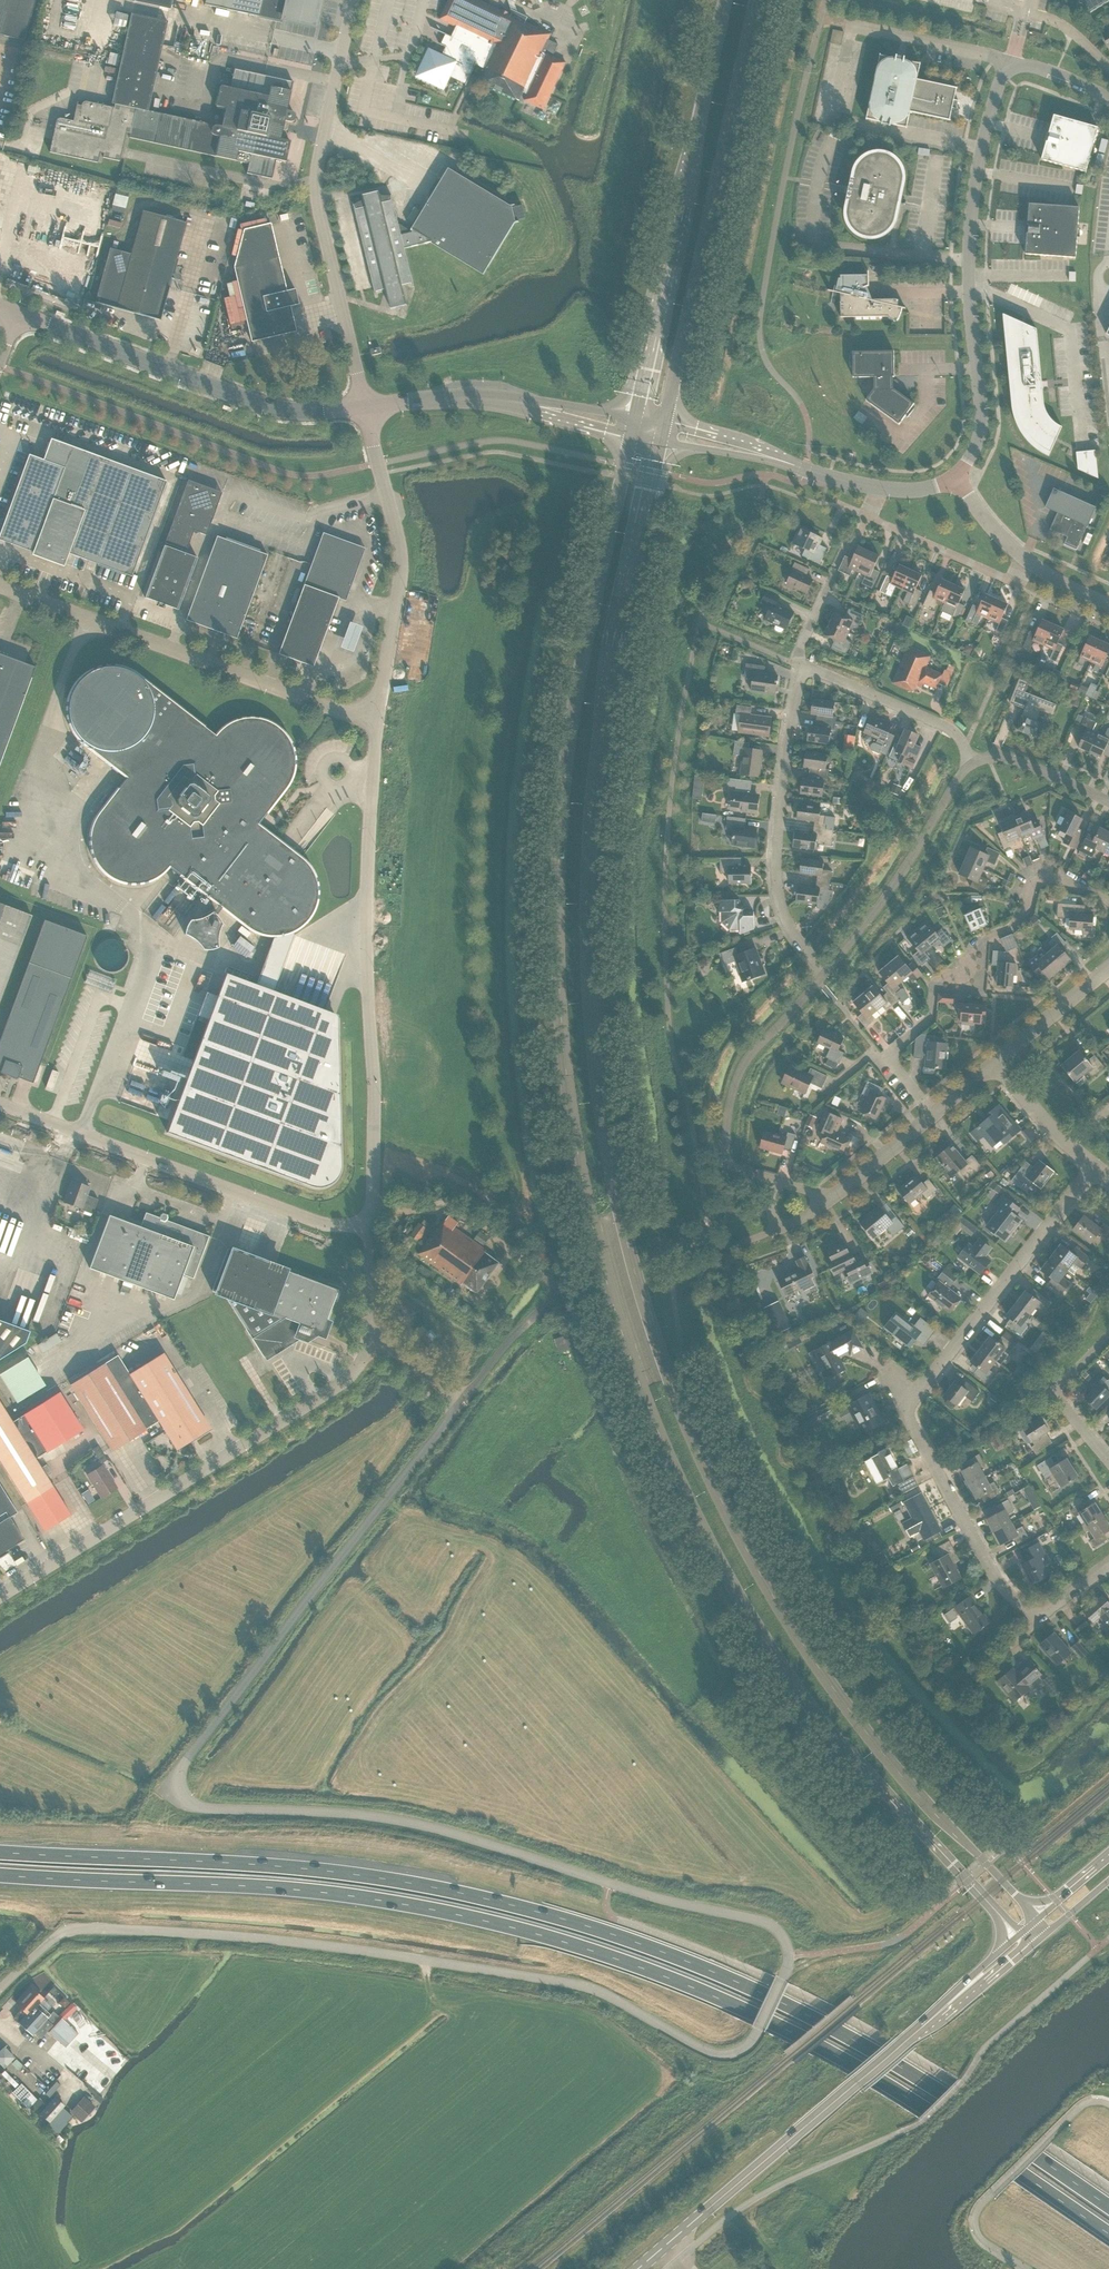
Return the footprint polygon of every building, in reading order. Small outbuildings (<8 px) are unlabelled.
[(24,41),(35,0),(0,0),(0,35),(24,41)] [(134,1),(170,9),(172,0),(134,0),(134,1)] [(205,5),(259,17),(281,23),(282,17),(313,24),(319,0),(206,0),(205,5)] [(418,76),(443,87),(449,75),(466,83),(465,85),(466,85),(476,64),(486,69),(485,71),(482,70),(477,81),(519,101),(523,92),(527,94),(524,100),(543,109),(566,62),(552,56),(558,44),(548,40),(551,34),(525,22),(528,17),(518,13),(514,1),(516,0),(507,0),(512,13),(511,15),(509,15),(510,14),(502,10),(501,11),(478,0),(449,0),(440,19),(456,27),(451,36),(431,27),(431,28),(446,35),(442,44),(440,43),(439,44),(447,47),(442,57),(430,51),(418,76)] [(1079,3),(1082,4),(1089,14),(1108,1),(1108,0),(1079,0),(1079,3)] [(116,12),(115,26),(127,26),(128,13),(116,12)] [(56,121),(49,152),(97,163),(100,153),(103,154),(103,157),(120,161),(126,133),(130,134),(129,138),(249,164),(246,173),(272,179),(276,160),(285,162),(290,141),(280,139),(284,121),(289,122),(290,122),(291,122),(292,121),(293,121),(293,120),(294,120),(294,119),(294,118),(295,118),(295,117),(295,116),(294,115),(294,114),(293,113),(292,112),(291,112),(287,111),(293,82),(234,69),(230,88),(220,86),(216,107),(225,109),(221,127),(148,111),(167,21),(131,14),(112,103),(114,104),(114,107),(86,101),(84,102),(82,103),(81,104),(81,106),(76,104),(73,121),(61,118),(58,118),(57,119),(56,121)] [(834,28),(831,41),(842,43),(845,30),(834,28)] [(957,109),(958,102),(954,101),(957,89),(917,80),(920,64),(880,55),(866,119),(907,128),(910,112),(950,121),(952,109),(957,109)] [(1086,172),(1098,128),(1054,115),(1041,159),(1086,172)] [(1099,136),(1095,150),(1104,153),(1108,139),(1099,136)] [(870,238),(872,238),(874,238),(876,237),(878,237),(880,236),(881,236),(883,235),(884,234),(886,233),(888,232),(889,230),(890,229),(892,227),(893,226),(893,224),(894,222),(895,220),(898,204),(903,181),(903,179),(903,177),(903,176),(903,174),(903,172),(902,170),(902,169),(901,166),(900,165),(899,163),(897,161),(895,160),(893,158),(891,157),(889,155),(887,155),(886,154),(884,154),(882,153),(881,153),(879,153),(877,153),(875,154),(871,154),(869,155),(867,156),(866,157),(864,158),(863,159),(861,161),(859,163),(858,164),(857,166),(857,167),(856,169),(855,171),(847,210),(847,211),(847,214),(847,216),(847,217),(847,219),(848,222),(849,223),(849,225),(850,226),(851,228),(853,230),(854,231),(856,233),(858,234),(860,235),(863,236),(864,237),(867,237),(869,238),(870,238)] [(36,174),(38,164),(29,162),(27,171),(36,174)] [(511,206),(449,168),(411,231),(412,231),(413,231),(413,232),(401,235),(392,196),(391,196),(391,200),(382,203),(379,192),(363,196),(366,207),(356,209),(355,206),(354,205),(376,296),(377,296),(376,291),(386,289),(391,309),(397,307),(397,308),(398,309),(399,309),(400,309),(401,308),(401,307),(401,306),(407,305),(402,285),(412,283),(414,287),(405,248),(432,241),(432,242),(431,243),(432,243),(484,275),(515,223),(519,222),(519,221),(517,222),(516,222),(516,220),(526,218),(522,205),(512,208),(512,207),(513,206),(515,205),(511,206)] [(1076,258),(1079,207),(1029,204),(1025,254),(1076,258)] [(159,320),(186,223),(143,211),(131,254),(110,248),(95,302),(159,320)] [(286,291),(278,256),(270,223),(243,230),(233,267),(251,342),(296,331),(290,306),(294,305),(291,290),(286,291)] [(869,286),(869,275),(840,275),(840,278),(838,278),(836,290),(842,291),(842,293),(840,293),(840,294),(842,294),(842,317),(841,317),(841,318),(897,317),(897,307),(905,309),(905,308),(897,306),(897,299),(872,300),(867,287),(869,286)] [(1049,456),(1062,427),(1058,425),(1055,423),(1053,421),(1051,419),(1050,417),(1048,415),(1047,414),(1046,412),(1046,410),(1045,409),(1045,407),(1044,404),(1044,402),(1037,329),(1003,314),(1003,315),(1012,405),(1012,407),(1012,409),(1013,412),(1013,414),(1014,416),(1014,418),(1016,422),(1016,424),(1018,428),(1020,431),(1023,435),(1024,437),(1027,440),(1028,441),(1029,443),(1031,444),(1034,447),(1036,449),(1039,451),(1043,453),(1045,454),(1048,456),(1049,456)] [(380,347),(371,349),(372,355),(381,353),(380,347)] [(894,377),(894,351),(853,352),(853,354),(850,354),(850,367),(853,367),(853,377),(874,378),(874,390),(866,400),(899,424),(905,416),(908,418),(915,408),(913,406),(914,404),(894,389),(893,389),(893,386),(895,386),(895,380),(893,380),(893,377),(894,377)] [(103,458),(51,439),(43,460),(29,455),(0,534),(0,540),(33,552),(32,555),(63,566),(68,553),(103,458)] [(1098,478),(1095,450),(1076,452),(1078,469),(1098,478)] [(68,553),(131,576),(166,482),(103,458),(68,553)] [(206,535),(222,493),(188,480),(165,543),(186,551),(194,530),(206,535)] [(1088,526),(1096,506),(1054,487),(1045,507),(1058,512),(1050,529),(1067,537),(1064,544),(1077,550),(1087,525),(1088,526)] [(820,564),(827,548),(819,544),(822,538),(800,528),(793,543),(805,549),(802,556),(820,564)] [(346,601),(365,548),(323,533),(278,654),(313,667),(338,598),(346,601)] [(236,639),(267,555),(217,536),(186,620),(236,639)] [(178,610),(197,558),(164,546),(145,598),(178,610)] [(859,573),(869,551),(858,546),(852,559),(845,556),(839,571),(850,576),(853,570),(859,573)] [(869,551),(859,573),(866,575),(862,584),(872,588),(880,572),(873,569),(879,556),(869,551)] [(809,569),(795,562),(791,570),(793,571),(787,584),(806,593),(813,579),(806,576),(805,574),(808,569),(809,569)] [(902,589),(910,570),(899,565),(893,578),(887,576),(880,591),(891,596),(895,586),(902,589)] [(910,570),(902,589),(907,592),(903,602),(908,604),(915,607),(922,591),(916,589),(922,575),(910,570)] [(945,604),(953,585),(942,579),(936,593),(930,590),(923,606),(929,609),(930,607),(935,609),(939,601),(944,603),(945,604)] [(945,604),(944,603),(941,611),(953,616),(959,619),(965,606),(959,603),(965,590),(953,585),(945,604)] [(785,629),(793,612),(776,604),(779,597),(767,591),(762,602),(771,607),(765,620),(776,625),(775,626),(775,628),(776,630),(777,631),(779,632),(780,632),(782,631),(783,630),(784,628),(785,629)] [(988,618),(996,599),(985,594),(979,607),(973,605),(966,621),(972,623),(977,625),(981,615),(988,618)] [(996,599),(988,618),(999,623),(996,631),(1002,633),(1008,621),(1002,618),(1008,604),(996,599)] [(829,624),(848,632),(851,626),(858,627),(863,615),(849,609),(845,617),(834,612),(829,624)] [(1044,645),(1053,625),(1042,620),(1036,634),(1030,631),(1023,647),(1029,650),(1033,641),(1044,645)] [(845,638),(848,632),(829,624),(824,635),(835,640),(831,649),(845,655),(851,643),(845,638)] [(362,630),(350,625),(340,650),(352,655),(362,630)] [(1053,625),(1044,645),(1054,650),(1050,659),(1056,662),(1063,646),(1057,643),(1063,629),(1053,625)] [(1091,661),(1100,641),(1090,636),(1080,657),(1081,657),(1078,663),(1083,666),(1086,659),(1091,661)] [(1091,661),(1096,664),(1093,670),(1098,672),(1101,666),(1108,649),(1108,645),(1100,641),(1091,661)] [(963,651),(970,655),(970,654),(973,648),(966,644),(963,651)] [(935,688),(941,674),(926,667),(930,656),(908,647),(892,683),(913,692),(916,685),(919,687),(921,682),(935,688)] [(36,667),(0,654),(0,764),(36,667)] [(66,707),(66,711),(66,718),(68,724),(72,733),(78,740),(83,745),(125,777),(112,795),(98,813),(95,817),(92,824),(89,832),(88,840),(89,846),(91,854),(94,863),(99,869),(105,875),(112,880),(116,882),(124,885),(134,886),(142,885),(151,882),(157,879),(163,875),(166,872),(169,868),(238,921),(246,928),(249,930),(251,931),(253,932),(256,934),(257,934),(259,935),(262,936),(265,936),(268,937),(272,937),(273,937),(254,989),(224,977),(217,996),(206,992),(198,1015),(209,1019),(166,1133),(310,1186),(312,1187),(314,1187),(315,1187),(316,1188),(317,1188),(319,1188),(320,1188),(321,1187),(322,1187),(323,1187),(324,1187),(326,1186),(327,1186),(328,1186),(328,1185),(330,1185),(330,1184),(331,1183),(332,1183),(333,1182),(334,1181),(335,1180),(336,1179),(337,1178),(338,1177),(338,1175),(340,1173),(340,1172),(340,1170),(341,1169),(341,1167),(341,1164),(338,1021),(272,995),(294,935),(293,933),(299,930),(303,927),(309,920),(313,914),(317,907),(319,898),(319,886),(316,875),(313,870),(308,863),(305,859),(303,857),(297,852),(281,840),(260,823),(274,806),(289,785),(293,778),(296,769),(296,762),(296,753),(295,748),(293,743),(290,737),(286,732),(282,728),(276,723),(271,720),(266,718),(259,716),(252,716),(245,716),(239,717),(231,720),(227,723),(223,725),(220,728),(218,730),(215,733),(139,674),(137,672),(131,669),(125,666),(118,665),(111,664),(104,665),(98,666),(92,668),(87,671),(80,676),(76,680),(73,684),(71,689),(68,696),(67,700),(66,707)] [(775,695),(778,676),(764,674),(765,666),(746,664),(744,677),(753,678),(751,691),(775,695)] [(1061,672),(1053,669),(1050,675),(1053,681),(1056,683),(1061,672)] [(948,683),(953,673),(946,670),(942,680),(948,683)] [(1028,682),(1020,679),(1010,702),(1026,709),(1017,729),(1038,738),(1043,724),(1035,721),(1040,711),(1053,715),(1057,705),(1031,694),(1025,692),(1028,682)] [(1096,691),(1098,686),(1091,683),(1085,696),(1092,699),(1096,691)] [(1078,707),(1082,697),(1074,694),(1070,704),(1078,707)] [(816,721),(835,724),(836,717),(833,716),(835,702),(813,699),(811,714),(817,715),(816,721)] [(769,736),(771,718),(751,715),(752,707),(737,705),(736,714),(741,714),(739,732),(769,736)] [(881,721),(871,716),(864,733),(878,739),(876,743),(874,742),(872,743),(870,745),(870,748),(871,750),(873,751),(879,754),(882,747),(888,750),(895,736),(888,733),(892,724),(881,720),(881,721)] [(1090,752),(1098,733),(1092,731),(1096,722),(1085,717),(1078,731),(1084,734),(1078,747),(1090,752)] [(834,730),(835,724),(816,721),(816,727),(809,726),(807,741),(829,744),(831,730),(834,730)] [(708,729),(703,728),(702,730),(702,735),(709,736),(710,731),(710,729),(708,729)] [(1090,752),(1101,758),(1107,744),(1108,745),(1108,728),(1104,736),(1098,733),(1090,752)] [(912,750),(918,736),(905,730),(898,746),(895,745),(890,756),(899,760),(899,762),(912,768),(919,753),(912,750)] [(759,775),(762,752),(749,751),(750,743),(735,741),(734,754),(743,756),(741,772),(759,775)] [(809,773),(828,776),(829,769),(826,769),(828,755),(806,752),(804,766),(810,767),(809,773)] [(858,782),(861,774),(854,771),(851,780),(858,782)] [(827,783),(828,776),(809,773),(808,779),(802,779),(800,793),(822,796),(824,782),(827,783)] [(704,776),(695,775),(693,789),(703,790),(704,776)] [(755,813),(757,795),(750,794),(752,781),(728,778),(727,786),(736,787),(732,810),(755,813)] [(898,795),(901,787),(894,783),(890,792),(898,795)] [(835,817),(820,815),(821,807),(799,804),(797,819),(814,821),(814,828),(833,831),(835,817)] [(1013,818),(1021,836),(1029,833),(1032,840),(1044,836),(1038,820),(1031,823),(1027,812),(1013,818)] [(1082,819),(1068,813),(1065,819),(1060,816),(1056,823),(1061,826),(1059,830),(1068,835),(1063,843),(1076,849),(1083,835),(1076,832),(1082,819)] [(727,816),(726,829),(734,831),(732,844),(754,847),(757,829),(745,828),(746,819),(727,816)] [(1013,840),(1021,836),(1013,818),(1000,824),(1004,832),(998,834),(1004,849),(1015,844),(1013,840)] [(832,839),(833,831),(814,828),(813,834),(795,832),(793,847),(815,850),(816,842),(824,843),(824,844),(832,845),(833,839),(832,839)] [(1108,842),(1108,833),(1100,828),(1093,843),(1086,839),(1078,854),(1085,857),(1087,853),(1092,856),(1096,849),(1104,852),(1108,842)] [(965,861),(983,869),(986,862),(995,865),(1000,853),(987,848),(984,854),(971,848),(965,861)] [(1074,852),(1068,849),(1065,855),(1070,858),(1074,852)] [(1038,855),(1031,858),(1034,864),(1040,861),(1038,855)] [(1022,859),(1026,867),(1033,864),(1029,856),(1022,859)] [(742,866),(742,858),(720,858),(720,874),(729,873),(729,884),(751,883),(751,866),(742,866)] [(816,882),(830,884),(831,871),(823,869),(824,861),(802,859),(800,873),(817,875),(816,882)] [(980,876),(983,869),(965,861),(959,874),(973,880),(970,887),(983,892),(988,880),(980,876)] [(1092,876),(1085,872),(1082,877),(1089,882),(1092,876)] [(1011,883),(1003,879),(1001,884),(1009,887),(1011,883)] [(829,890),(830,884),(816,882),(816,889),(798,886),(796,901),(817,904),(817,908),(823,909),(832,898),(833,891),(829,890)] [(1057,901),(1058,893),(1049,892),(1048,901),(1057,901)] [(739,900),(722,900),(722,922),(729,929),(739,929),(740,934),(754,929),(754,912),(747,912),(747,907),(744,904),(739,904),(739,900)] [(1085,906),(1058,903),(1057,917),(1071,918),(1070,929),(1083,930),(1083,937),(1091,938),(1093,916),(1083,915),(1084,912),(1079,912),(1079,906),(1085,906)] [(20,947),(31,916),(0,904),(0,1000),(20,947)] [(939,918),(946,915),(942,906),(935,909),(939,918)] [(971,932),(987,925),(980,908),(964,915),(971,932)] [(206,950),(208,950),(211,950),(213,949),(217,948),(218,947),(218,945),(218,941),(218,937),(219,935),(219,931),(220,929),(221,926),(222,924),(221,921),(220,919),(218,917),(216,915),(215,913),(213,912),(210,914),(208,916),(204,917),(202,918),(199,919),(197,920),(193,920),(191,920),(190,922),(188,924),(187,927),(186,930),(185,933),(185,935),(187,936),(189,937),(193,939),(195,940),(197,942),(199,945),(202,948),(203,950),(206,950)] [(72,978),(87,936),(44,920),(29,962),(0,1040),(0,1071),(33,1083),(72,978)] [(806,922),(803,925),(802,927),(804,929),(807,932),(809,930),(812,926),(806,922)] [(916,930),(931,947),(937,941),(943,948),(951,941),(941,929),(936,933),(926,922),(916,930)] [(247,938),(250,933),(241,926),(237,931),(247,938)] [(924,952),(931,947),(916,930),(907,938),(918,951),(913,956),(921,966),(930,959),(924,952)] [(1047,954),(1060,970),(1071,960),(1061,948),(1066,944),(1057,933),(1052,938),(1053,939),(1048,942),(1054,949),(1047,954)] [(1012,936),(1006,940),(1009,946),(1015,943),(1012,936)] [(1047,954),(1041,947),(1038,949),(1036,957),(1028,964),(1037,974),(1042,970),(1049,979),(1060,970),(1047,954)] [(738,955),(736,948),(721,953),(725,965),(736,961),(741,973),(740,973),(743,981),(752,978),(753,978),(765,974),(756,948),(738,955)] [(1015,974),(1016,964),(1004,963),(1005,952),(993,951),(992,965),(998,966),(997,985),(1013,986),(1014,974),(1015,974)] [(889,964),(903,981),(908,976),(913,982),(922,974),(913,963),(908,967),(899,956),(889,964)] [(897,985),(903,981),(889,964),(879,973),(888,984),(883,988),(887,993),(896,1003),(899,1000),(902,1003),(909,997),(905,988),(902,988),(900,989),(897,985)] [(896,1003),(887,993),(882,997),(873,986),(863,994),(877,1011),(882,1006),(886,1011),(896,1003)] [(954,1004),(955,995),(938,993),(938,1002),(954,1004)] [(872,1015),(877,1011),(863,994),(853,1003),(862,1014),(857,1018),(866,1028),(876,1020),(872,1015)] [(924,1007),(917,999),(913,1003),(914,1004),(914,1005),(919,1011),(924,1007)] [(977,1003),(969,1002),(968,1004),(959,1004),(959,1011),(962,1012),(961,1022),(962,1022),(961,1025),(974,1026),(975,1023),(981,1024),(982,1014),(985,1014),(986,1006),(977,1005),(977,1003)] [(839,1063),(844,1053),(838,1050),(843,1038),(824,1029),(818,1043),(830,1049),(826,1058),(828,1059),(826,1065),(836,1069),(838,1063),(839,1063)] [(934,1036),(935,1036),(921,1034),(915,1039),(914,1058),(926,1059),(926,1067),(945,1069),(945,1059),(948,1059),(949,1052),(946,1052),(947,1044),(933,1043),(934,1036)] [(1088,1061),(1079,1051),(1061,1066),(1075,1082),(1088,1071),(1092,1077),(1104,1067),(1094,1055),(1088,1061)] [(808,1075),(790,1067),(783,1083),(805,1093),(810,1083),(822,1088),(828,1076),(811,1068),(808,1075)] [(876,1119),(885,1099),(880,1096),(883,1089),(868,1081),(862,1094),(869,1097),(862,1112),(876,1119)] [(1013,1123),(999,1106),(986,1117),(988,1119),(975,1131),(980,1138),(983,1135),(992,1146),(1001,1138),(1005,1143),(1020,1129),(1014,1122),(1013,1123)] [(843,1152),(849,1138),(836,1133),(842,1119),(826,1112),(817,1130),(825,1134),(821,1143),(843,1152)] [(812,1128),(817,1117),(810,1114),(805,1125),(812,1128)] [(1028,1144),(1038,1136),(1029,1125),(1019,1133),(1028,1144)] [(786,1138),(765,1132),(760,1147),(782,1154),(783,1149),(791,1151),(795,1135),(788,1132),(786,1138)] [(965,1162),(952,1146),(938,1157),(937,1156),(933,1159),(939,1167),(944,1166),(947,1170),(943,1173),(948,1180),(960,1171),(968,1181),(983,1168),(972,1156),(965,1162)] [(1054,1172),(1039,1159),(1033,1167),(1026,1161),(1011,1181),(1020,1188),(1028,1179),(1041,1189),(1054,1172)] [(988,1167),(984,1171),(989,1178),(994,1174),(988,1167)] [(922,1184),(915,1176),(898,1190),(910,1203),(922,1193),(926,1198),(937,1190),(928,1179),(922,1184)] [(90,1198),(86,1196),(89,1187),(72,1181),(64,1202),(81,1208),(80,1210),(92,1214),(98,1199),(90,1196),(90,1198)] [(994,1182),(990,1187),(998,1193),(999,1192),(1002,1188),(994,1182)] [(1005,1241),(1021,1220),(1014,1215),(1019,1208),(1004,1197),(996,1207),(1000,1210),(987,1226),(1005,1241)] [(962,1211),(954,1204),(948,1211),(957,1218),(962,1211)] [(891,1221),(879,1206),(860,1222),(873,1238),(885,1228),(893,1236),(904,1227),(896,1216),(891,1221)] [(156,1216),(146,1212),(140,1226),(109,1215),(89,1268),(173,1299),(183,1274),(193,1278),(209,1236),(167,1220),(166,1217),(161,1215),(159,1217),(156,1216)] [(487,1250),(455,1228),(458,1223),(449,1216),(439,1230),(437,1228),(419,1254),(462,1285),(464,1283),(478,1293),(500,1262),(486,1252),(487,1250)] [(1084,1216),(1073,1229),(1091,1243),(1099,1233),(1108,1241),(1108,1227),(1104,1223),(1099,1228),(1084,1216)] [(960,1217),(950,1229),(956,1234),(961,1227),(967,1231),(971,1226),(960,1217)] [(419,1241),(428,1229),(419,1223),(410,1235),(419,1241)] [(484,1246),(489,1238),(479,1231),(474,1239),(484,1246)] [(849,1253),(842,1238),(825,1247),(832,1261),(828,1263),(834,1274),(843,1270),(850,1285),(873,1274),(868,1263),(865,1264),(860,1254),(854,1257),(851,1252),(849,1253)] [(991,1249),(979,1240),(973,1247),(969,1244),(958,1257),(980,1274),(990,1260),(985,1256),(991,1249)] [(1051,1258),(1067,1270),(1067,1269),(1074,1275),(1080,1268),(1081,1269),(1089,1258),(1076,1248),(1071,1253),(1061,1245),(1051,1258)] [(264,1262),(235,1251),(227,1248),(212,1290),(225,1295),(263,1357),(297,1336),(301,1324),(311,1328),(322,1332),(338,1289),(317,1282),(317,1281),(264,1262)] [(803,1291),(815,1285),(811,1278),(815,1277),(805,1256),(796,1261),(800,1269),(778,1280),(786,1297),(802,1289),(803,1291)] [(1062,1277),(1067,1270),(1051,1258),(1042,1270),(1052,1278),(1048,1284),(1061,1294),(1070,1283),(1062,1277)] [(950,1313),(961,1298),(949,1289),(954,1282),(942,1272),(937,1279),(939,1281),(928,1296),(950,1313)] [(1016,1303),(1030,1314),(1037,1306),(1042,1309),(1048,1300),(1034,1289),(1030,1294),(1025,1291),(1016,1303)] [(790,1327),(778,1301),(765,1307),(778,1333),(790,1327)] [(1024,1323),(1030,1314),(1016,1303),(1006,1315),(1011,1319),(1006,1324),(1021,1335),(1028,1327),(1024,1323)] [(914,1326),(896,1312),(885,1327),(910,1347),(916,1338),(925,1344),(936,1330),(920,1318),(914,1326)] [(25,1343),(30,1331),(0,1320),(0,1359),(25,1343)] [(863,1349),(853,1331),(830,1343),(830,1342),(816,1350),(815,1349),(808,1353),(813,1363),(821,1359),(831,1377),(845,1370),(838,1356),(854,1347),(857,1352),(863,1349)] [(42,1349),(61,1342),(59,1335),(39,1342),(42,1349)] [(980,1349),(996,1361),(1002,1352),(1007,1356),(1015,1346),(1002,1336),(998,1342),(990,1336),(980,1349)] [(1042,1345),(1036,1340),(1029,1348),(1036,1353),(1042,1345)] [(989,1369),(996,1361),(980,1349),(971,1362),(978,1367),(973,1373),(986,1383),(994,1373),(989,1369)] [(112,1358),(153,1424),(159,1421),(177,1450),(190,1442),(188,1439),(209,1426),(163,1353),(129,1374),(118,1355),(112,1358)] [(0,1374),(0,1376),(16,1403),(43,1386),(26,1358),(0,1374)] [(146,1429),(153,1424),(112,1358),(70,1384),(112,1451),(146,1430),(146,1429)] [(1086,1371),(1082,1375),(1089,1382),(1089,1383),(1095,1388),(1085,1398),(1096,1409),(1108,1396),(1108,1379),(1107,1381),(1098,1372),(1093,1378),(1086,1371)] [(962,1387),(955,1381),(944,1395),(949,1399),(946,1403),(946,1404),(946,1406),(950,1409),(952,1409),(953,1408),(956,1405),(957,1405),(964,1395),(972,1401),(980,1392),(966,1381),(962,1387)] [(45,1531),(71,1514),(35,1458),(47,1451),(47,1452),(83,1430),(59,1392),(12,1422),(0,1402),(0,1460),(45,1531)] [(884,1420),(870,1395),(856,1403),(852,1396),(834,1405),(840,1417),(852,1411),(863,1432),(884,1420)] [(824,1418),(832,1413),(829,1406),(820,1411),(824,1418)] [(1035,1454),(1052,1443),(1046,1433),(1049,1431),(1040,1418),(1023,1429),(1034,1445),(1031,1447),(1035,1454)] [(101,1463),(107,1460),(98,1446),(93,1449),(101,1463)] [(897,1469),(887,1449),(870,1458),(879,1475),(874,1477),(878,1484),(889,1478),(892,1485),(913,1475),(907,1464),(897,1469)] [(962,1461),(969,1458),(965,1452),(959,1455),(962,1461)] [(969,1485),(985,1476),(980,1466),(985,1464),(979,1454),(963,1463),(966,1469),(961,1471),(969,1485)] [(1056,1465),(1050,1457),(1037,1466),(1045,1479),(1053,1474),(1061,1487),(1078,1476),(1066,1458),(1056,1465)] [(101,1497),(117,1487),(103,1465),(87,1475),(101,1497)] [(985,1476),(969,1485),(976,1499),(981,1496),(984,1502),(1000,1493),(994,1482),(989,1484),(985,1476)] [(8,1553),(6,1550),(24,1539),(10,1517),(17,1512),(0,1484),(0,1558),(8,1553)] [(1030,1485),(1023,1489),(1027,1497),(1034,1493),(1030,1485)] [(894,1487),(888,1490),(892,1499),(899,1495),(894,1487)] [(1008,1496),(1015,1492),(1012,1487),(1005,1491),(1008,1496)] [(936,1523),(921,1494),(904,1502),(914,1521),(905,1525),(910,1535),(919,1530),(920,1532),(926,1529),(929,1536),(941,1530),(937,1522),(936,1523)] [(994,1532),(1011,1522),(1007,1515),(1014,1511),(1008,1500),(997,1506),(1000,1512),(987,1519),(994,1532)] [(1083,1529),(1103,1516),(1095,1502),(1087,1508),(1083,1502),(1071,1510),(1075,1517),(1080,1514),(1085,1522),(1080,1525),(1083,1529)] [(1083,1529),(1085,1532),(1090,1530),(1095,1538),(1091,1540),(1095,1547),(1107,1540),(1103,1534),(1108,1530),(1108,1525),(1103,1516),(1083,1529)] [(1011,1522),(994,1532),(1001,1545),(1014,1537),(1017,1544),(1028,1538),(1022,1526),(1015,1530),(1011,1522)] [(942,1586),(960,1576),(951,1560),(958,1556),(949,1541),(935,1548),(942,1560),(931,1565),(942,1586)] [(1032,1584),(1048,1575),(1043,1564),(1049,1561),(1039,1542),(1020,1552),(1026,1563),(1021,1565),(1032,1584)] [(884,1553),(878,1557),(882,1565),(889,1561),(884,1553)] [(982,1616),(973,1604),(975,1602),(970,1596),(955,1607),(973,1633),(989,1622),(984,1614),(982,1616)] [(1102,1596),(1084,1612),(1093,1623),(1100,1617),(1108,1628),(1108,1603),(1102,1596)] [(1056,1663),(1070,1651),(1055,1634),(1041,1646),(1056,1663)] [(1082,1658),(1088,1653),(1078,1642),(1072,1647),(1082,1658)] [(1027,1686),(1041,1674),(1030,1662),(1020,1671),(1021,1671),(1017,1674),(1013,1670),(999,1682),(1014,1699),(1028,1687),(1027,1686)] [(1048,1675),(1041,1682),(1054,1696),(1061,1690),(1048,1675)] [(50,2014),(39,2004),(44,1999),(32,1988),(17,2005),(22,2009),(13,2018),(32,2036),(35,2032),(41,2038),(48,2031),(66,2047),(78,2033),(59,2016),(53,2011),(50,2014)] [(15,2057),(4,2046),(0,2050),(0,2063),(4,2068),(15,2057)] [(18,2070),(23,2065),(16,2059),(12,2064),(18,2070)] [(75,2062),(69,2067),(81,2082),(87,2077),(75,2062)] [(11,2068),(4,2074),(15,2086),(22,2080),(11,2068)] [(13,2091),(30,2108),(39,2098),(22,2082),(13,2091)] [(85,2095),(70,2111),(83,2122),(98,2106),(85,2095)] [(57,2134),(73,2116),(63,2107),(65,2105),(55,2096),(40,2113),(49,2122),(46,2125),(57,2134)]
